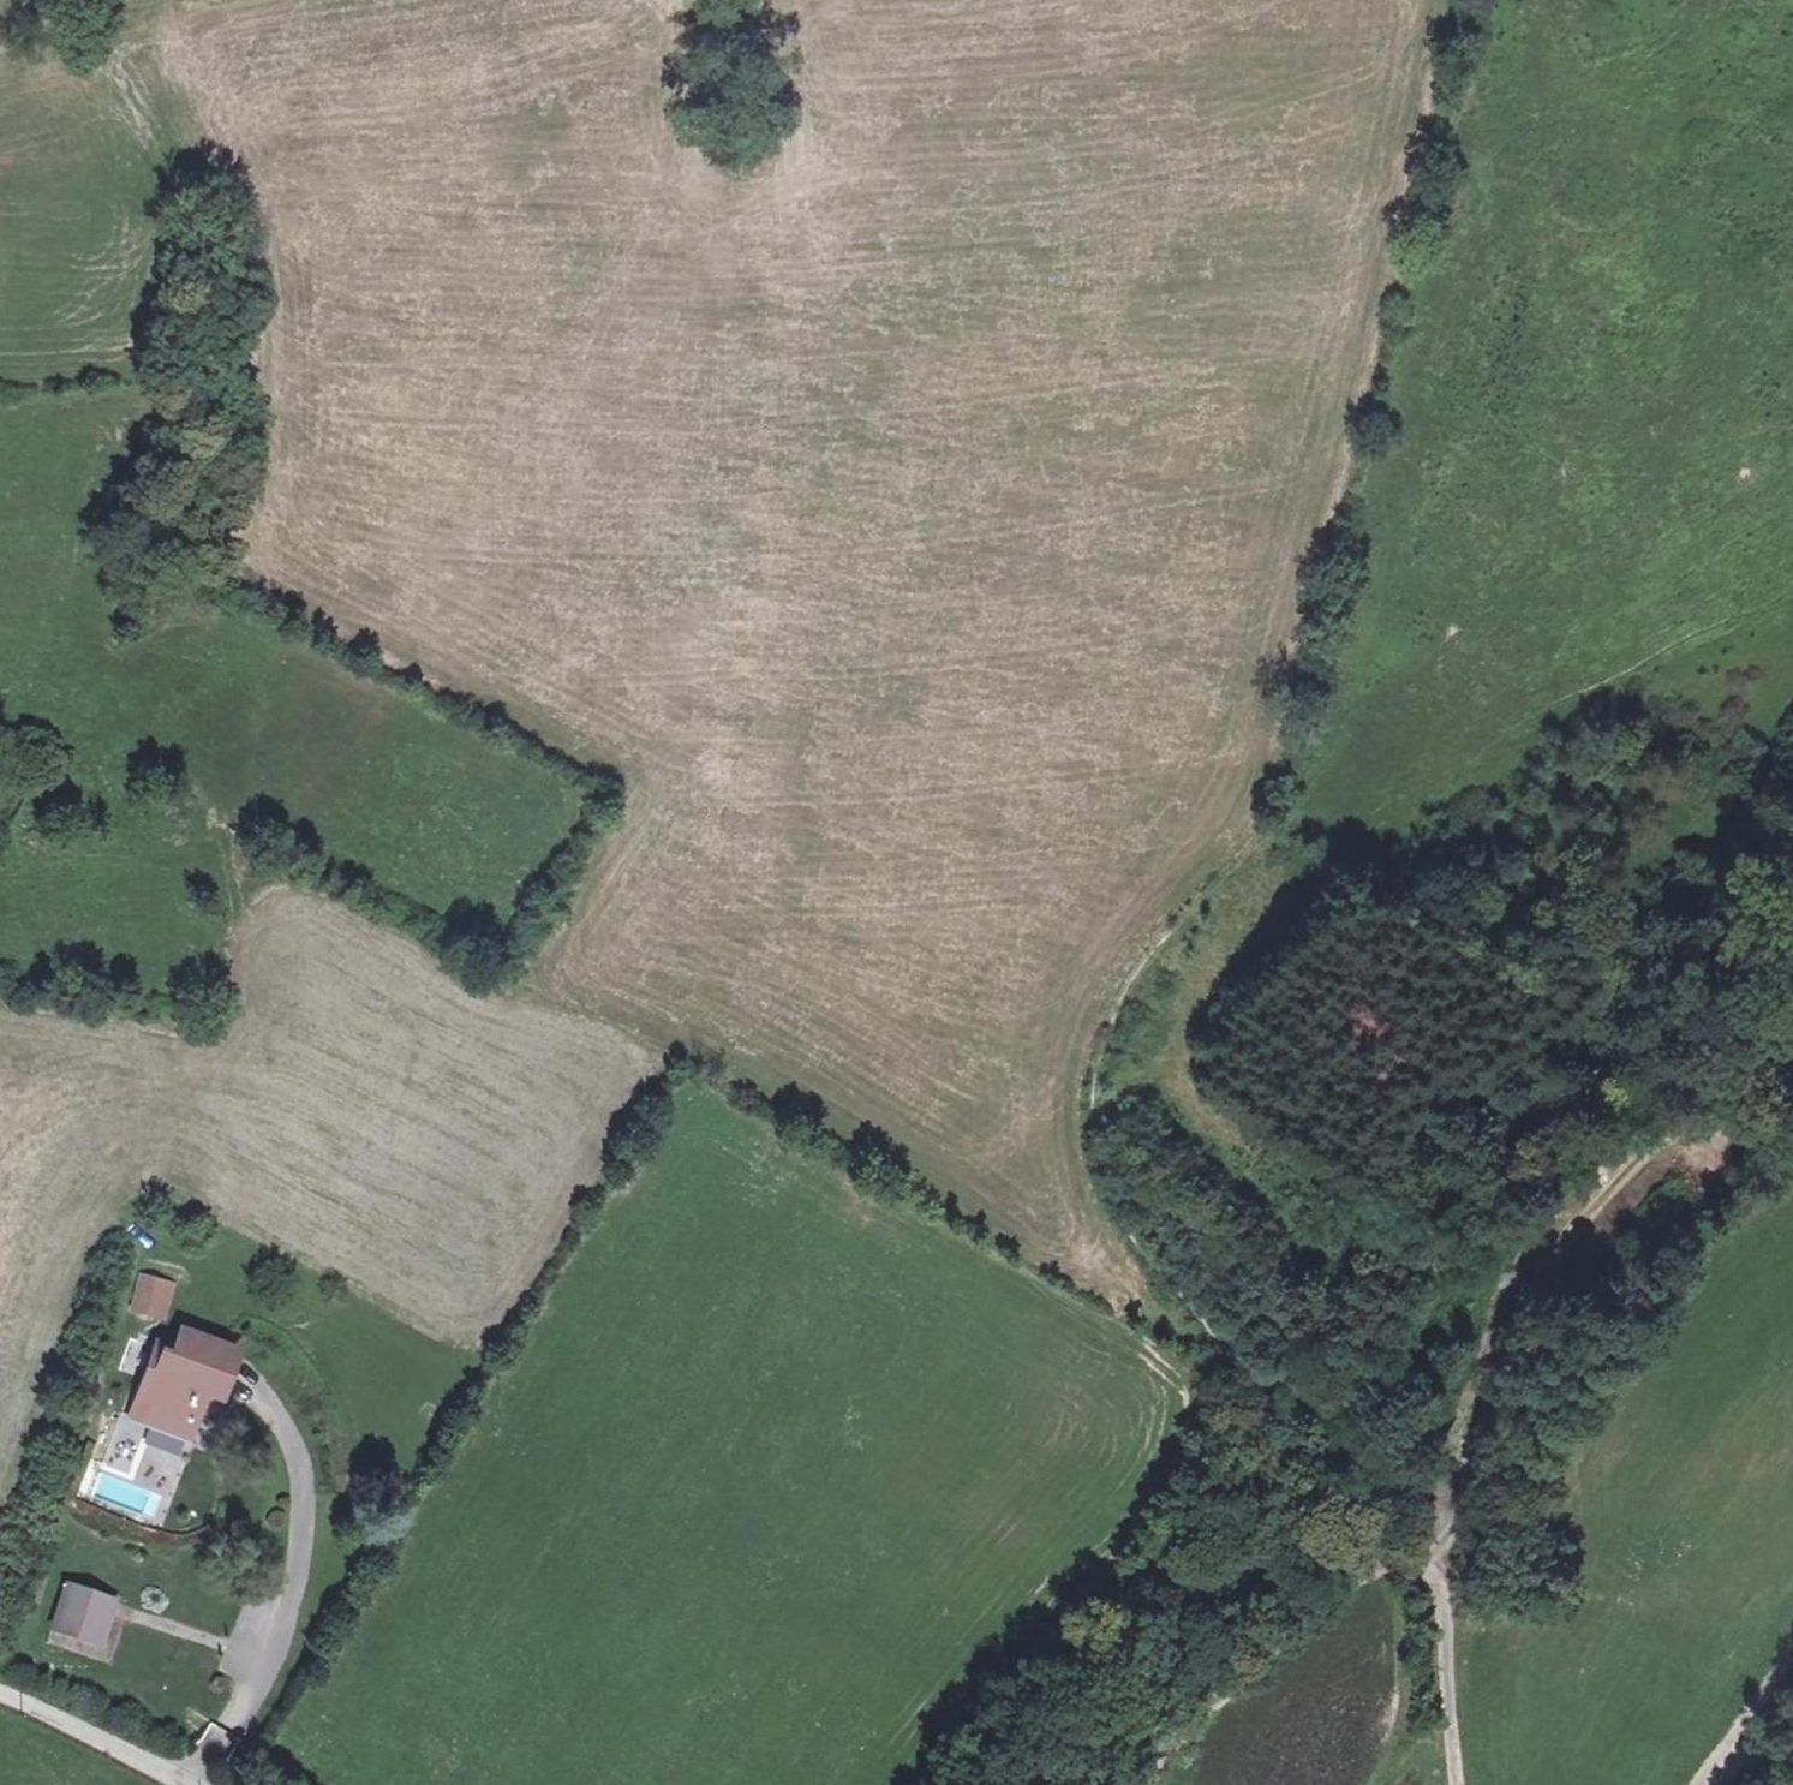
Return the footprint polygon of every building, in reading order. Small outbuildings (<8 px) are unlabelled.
[(141,1276),(133,1306),(157,1312),(166,1283),(141,1276)] [(147,1423),(185,1437),(197,1405),(191,1403),(194,1393),(211,1399),(230,1349),(180,1331),(173,1351),(155,1344),(128,1414),(147,1421),(147,1423)] [(52,1627),(99,1643),(114,1601),(66,1585),(52,1627)]
